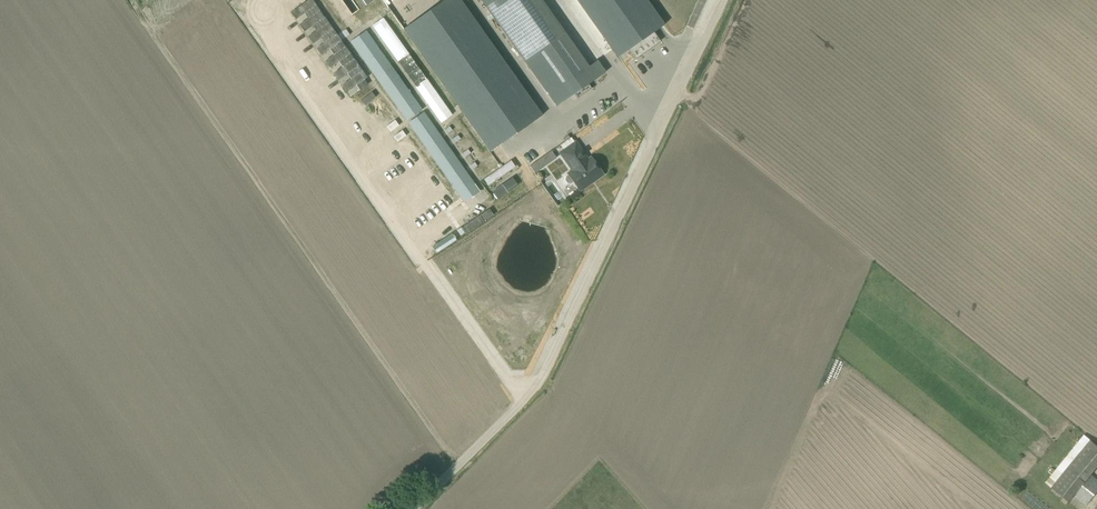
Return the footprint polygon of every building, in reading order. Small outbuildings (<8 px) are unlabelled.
[(403,29),(459,108),(490,152),(542,115),(511,71),(487,38),(460,0),(444,0),(403,29)] [(525,61),(557,107),(574,95),(576,98),(576,99),(576,100),(592,88),(591,88),(588,84),(605,72),(597,60),(588,67),(541,0),(481,0),(525,61)] [(618,58),(664,25),(647,0),(577,0),(618,58)] [(366,30),(350,41),(364,61),(380,50),(366,30)] [(651,38),(645,42),(649,48),(655,44),(651,38)] [(364,61),(378,81),(395,70),(380,50),(364,61)] [(395,70),(378,81),(392,101),(409,89),(395,70)] [(409,89),(392,101),(406,121),(423,109),(409,89)] [(371,92),(361,101),(365,106),(375,97),(371,92)] [(422,143),(438,131),(424,112),(408,123),(422,143)] [(438,131),(422,143),(436,162),(452,151),(438,131)] [(576,142),(560,153),(572,170),(567,174),(568,175),(565,177),(564,180),(567,184),(570,184),(573,182),(579,191),(590,184),(589,183),(595,179),(595,180),(603,174),(591,157),(586,160),(582,154),(583,153),(576,142)] [(452,151),(436,162),(450,182),(466,171),(452,151)] [(509,171),(517,166),(512,160),(484,178),(498,199),(519,186),(509,171)] [(450,182),(464,202),(480,191),(466,171),(450,182)] [(1074,496),(1086,506),(1096,492),(1096,481),(1091,476),(1096,468),(1096,446),(1083,435),(1045,483),(1069,502),(1074,496)]
